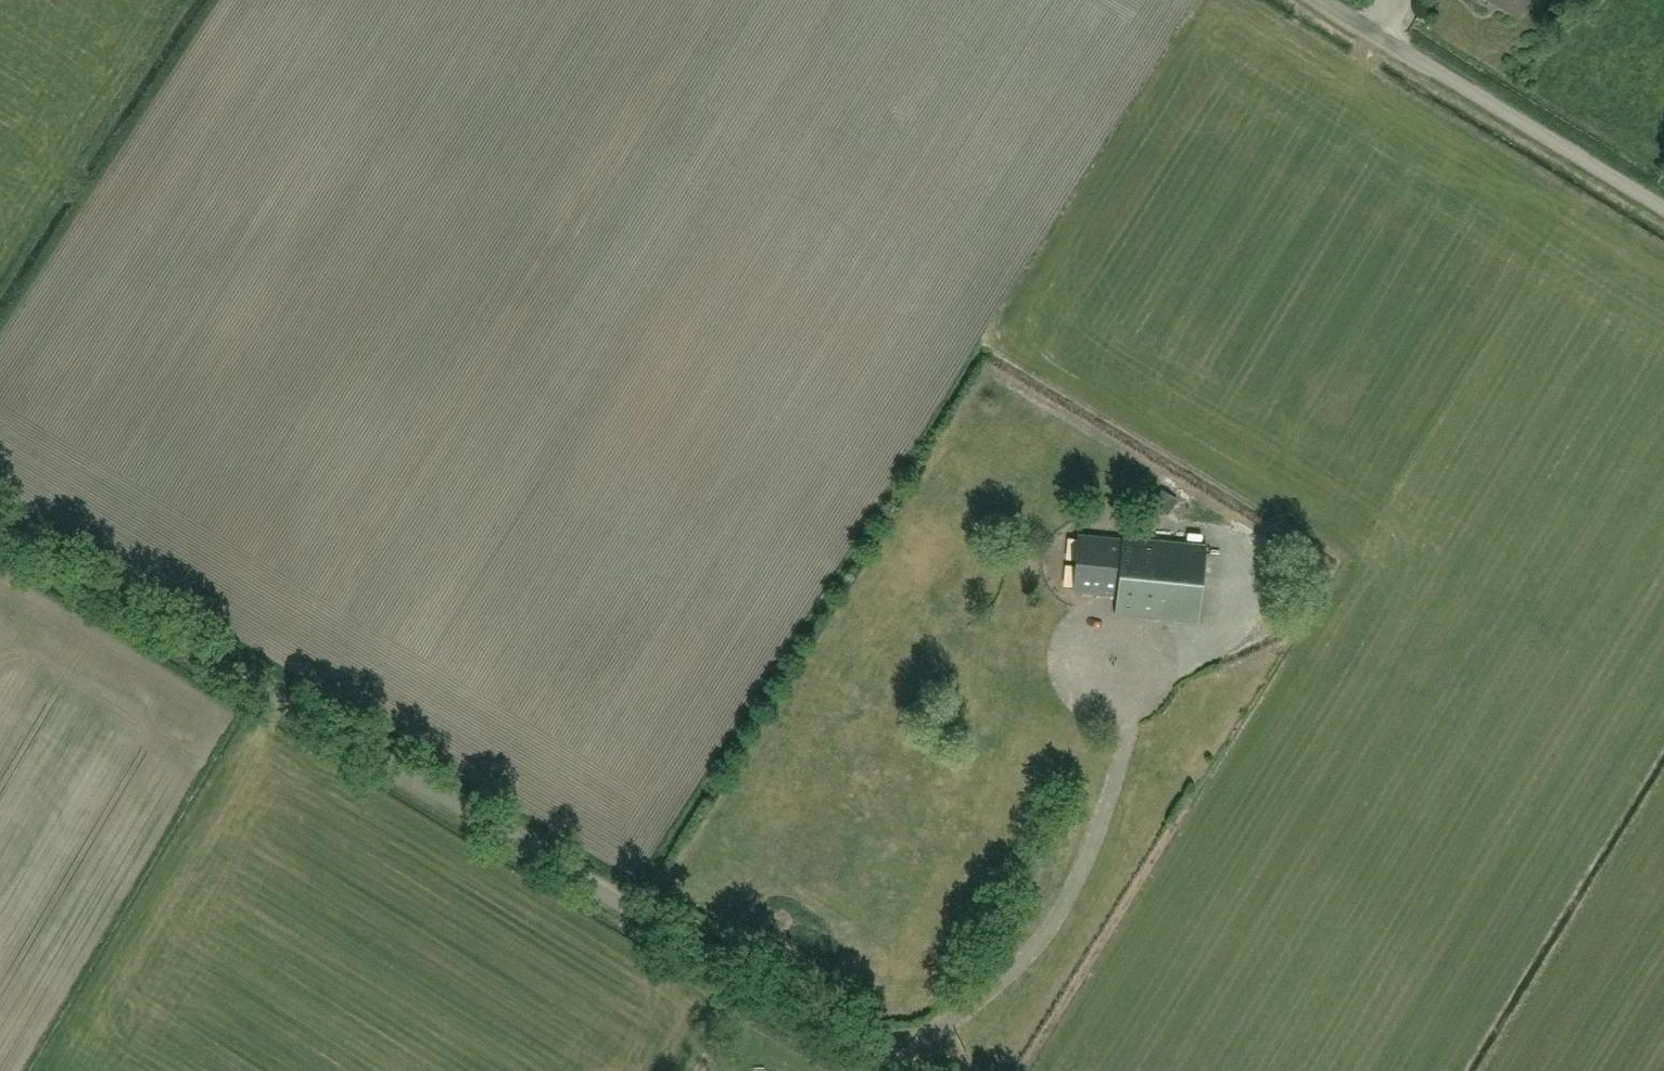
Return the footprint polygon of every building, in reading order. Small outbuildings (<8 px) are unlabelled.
[(1518,17),(1529,0),(1491,0),(1518,17)] [(1177,515),(1185,498),(1167,490),(1159,507),(1177,515)] [(1199,622),(1207,545),(1123,537),(1122,539),(1079,535),(1074,591),(1117,596),(1115,614),(1199,622)]
